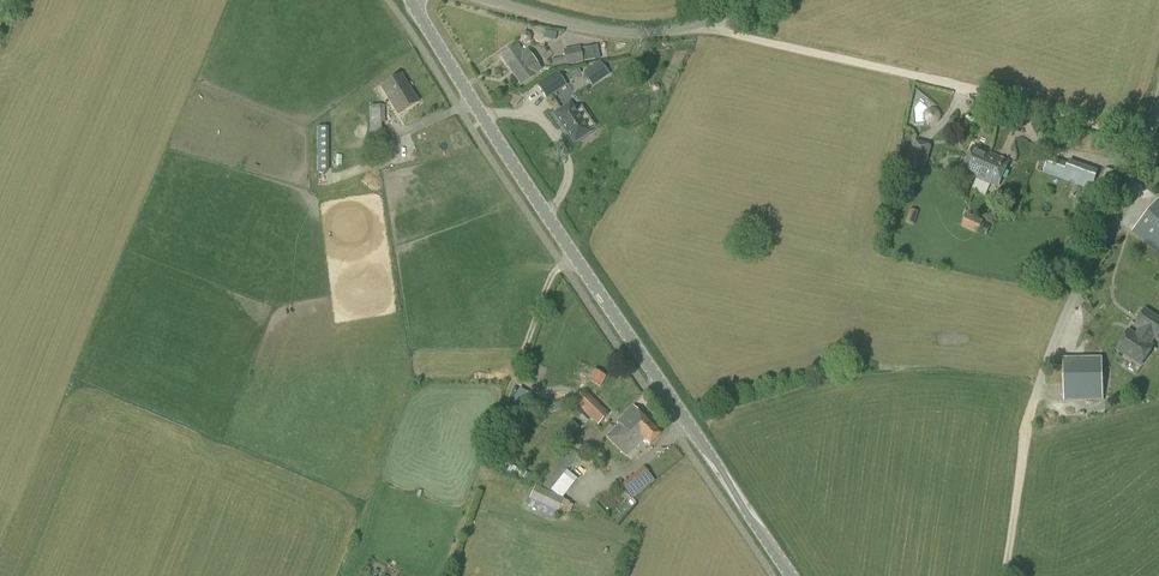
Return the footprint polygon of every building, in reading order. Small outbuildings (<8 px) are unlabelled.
[(529,33),(524,32),(521,35),(520,39),(522,43),(527,44),(530,41),(531,37),(529,33)] [(596,55),(594,45),(584,47),(586,57),(596,55)] [(523,54),(518,46),(502,57),(511,71),(512,70),(521,84),(541,71),(527,51),(523,54)] [(655,55),(665,64),(672,55),(663,47),(655,55)] [(568,66),(582,63),(580,51),(566,53),(568,66)] [(583,73),(592,87),(609,75),(600,61),(583,73)] [(546,100),(567,86),(556,71),(536,85),(546,100)] [(409,93),(399,77),(382,87),(398,114),(417,103),(411,92),(409,93)] [(637,103),(648,108),(654,95),(643,90),(637,103)] [(448,95),(437,98),(439,106),(451,103),(448,95)] [(574,143),(590,132),(570,104),(554,115),(574,143)] [(371,151),(384,151),(384,143),(387,143),(385,105),(369,105),(371,151)] [(581,106),(576,109),(587,128),(593,125),(581,106)] [(639,107),(634,113),(640,118),(645,113),(639,107)] [(973,147),(963,172),(978,179),(978,178),(998,186),(1008,162),(973,147)] [(923,179),(927,161),(908,156),(904,174),(923,179)] [(1069,164),(1050,157),(1044,174),(1070,183),(1071,180),(1079,183),(1078,185),(1091,190),(1098,171),(1070,161),(1069,164)] [(1132,232),(1158,255),(1158,199),(1132,232)] [(914,225),(919,212),(910,209),(906,222),(914,225)] [(983,221),(967,214),(962,227),(978,233),(986,236),(990,226),(982,223),(983,221)] [(1135,325),(1140,329),(1141,328),(1146,331),(1143,336),(1144,337),(1142,341),(1150,345),(1155,338),(1157,339),(1158,336),(1158,319),(1144,310),(1135,325)] [(1128,331),(1117,350),(1141,365),(1153,347),(1150,345),(1142,341),(1144,337),(1143,336),(1146,331),(1141,328),(1140,329),(1135,336),(1128,331)] [(1064,401),(1103,400),(1102,360),(1063,361),(1064,401)] [(512,402),(529,413),(537,400),(528,395),(529,394),(520,388),(512,402)] [(574,402),(598,425),(609,414),(585,391),(574,402)] [(650,445),(660,435),(633,407),(617,423),(619,425),(607,437),(627,457),(644,440),(650,445)] [(570,449),(542,486),(550,492),(566,470),(571,465),(576,468),(582,461),(577,457),(578,456),(570,449)] [(633,499),(655,481),(643,467),(621,485),(633,499)] [(535,486),(529,499),(557,512),(563,499),(535,486)]
